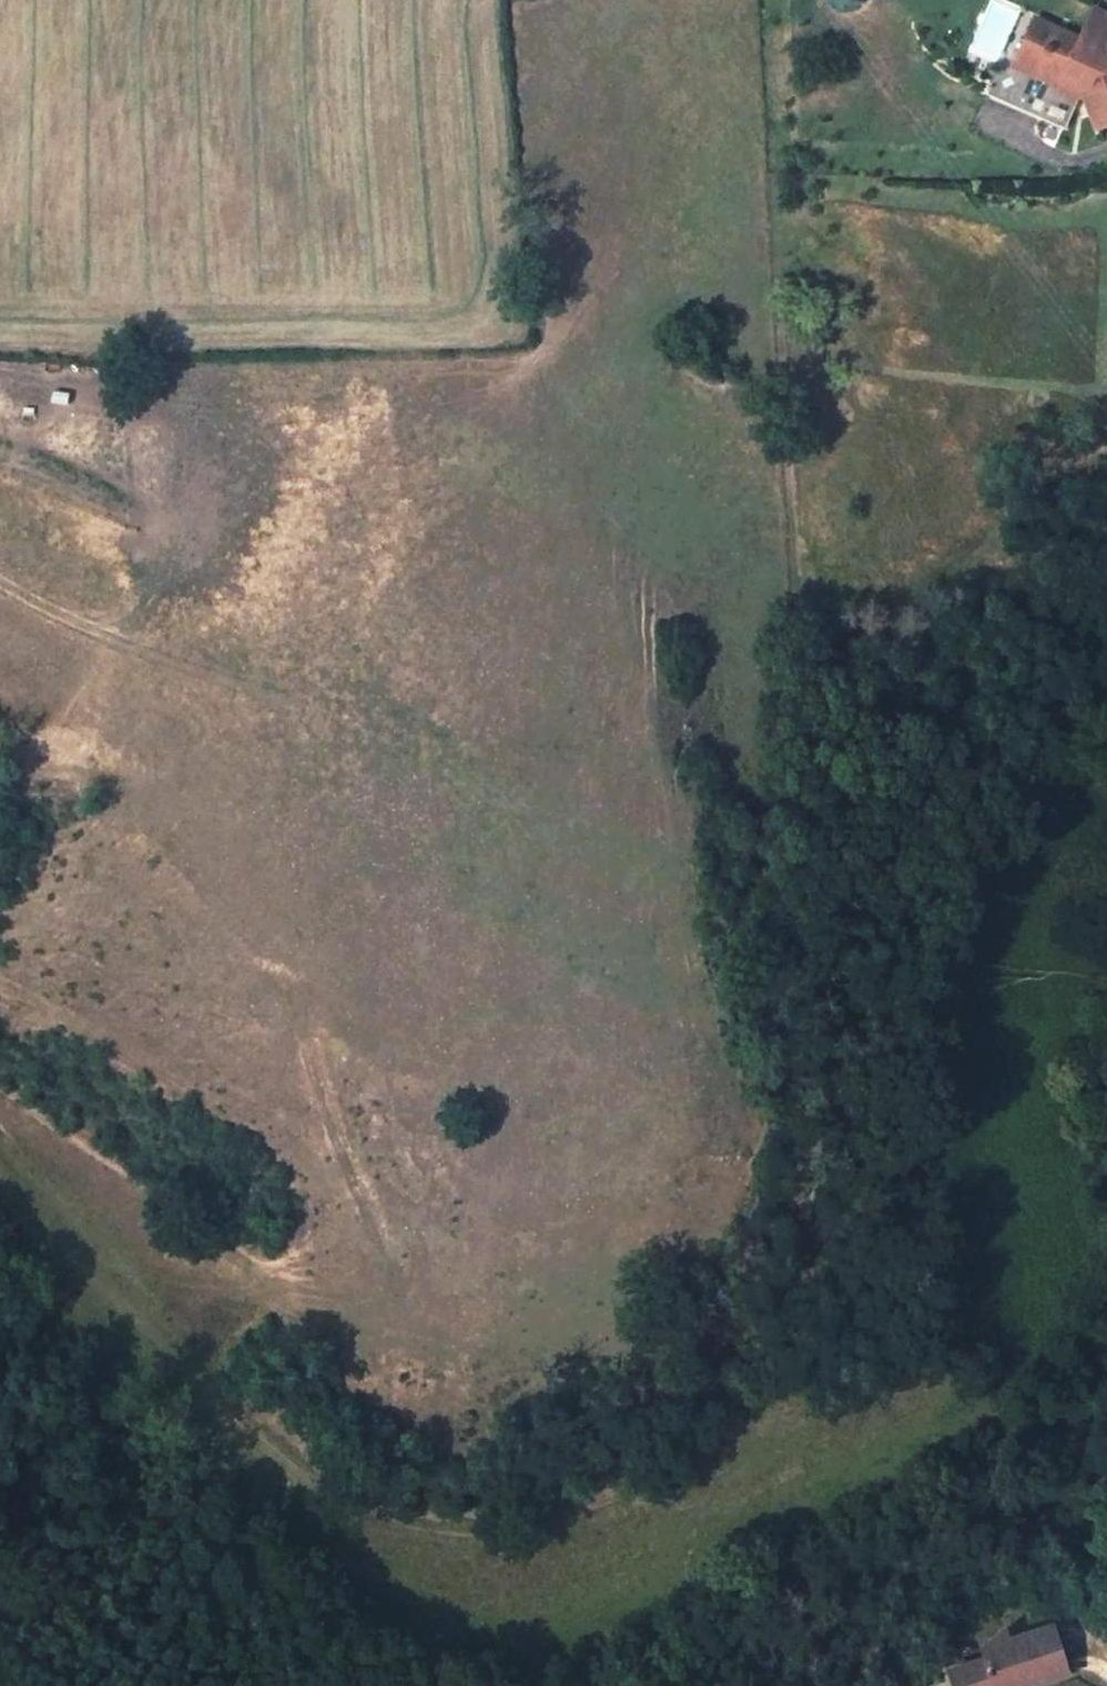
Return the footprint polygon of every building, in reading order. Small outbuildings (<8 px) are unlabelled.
[(1106,43),(1106,15),(1091,9),(1081,33),(1106,43)] [(1007,55),(990,95),(1066,127),(1078,103),(1088,100),(1099,130),(1106,127),(1106,71),(1104,63),(1106,56),(1106,43),(1081,33),(1079,36),(1035,18),(1018,58),(1007,55)] [(1053,1626),(1006,1641),(1010,1651),(1012,1657),(1058,1641),(1053,1626)] [(1058,1641),(1012,1657),(1010,1651),(959,1667),(965,1685),(1017,1685),(1021,1685),(1033,1685),(1069,1674),(1058,1641)] [(948,1671),(953,1685),(965,1685),(959,1667),(948,1671)]
